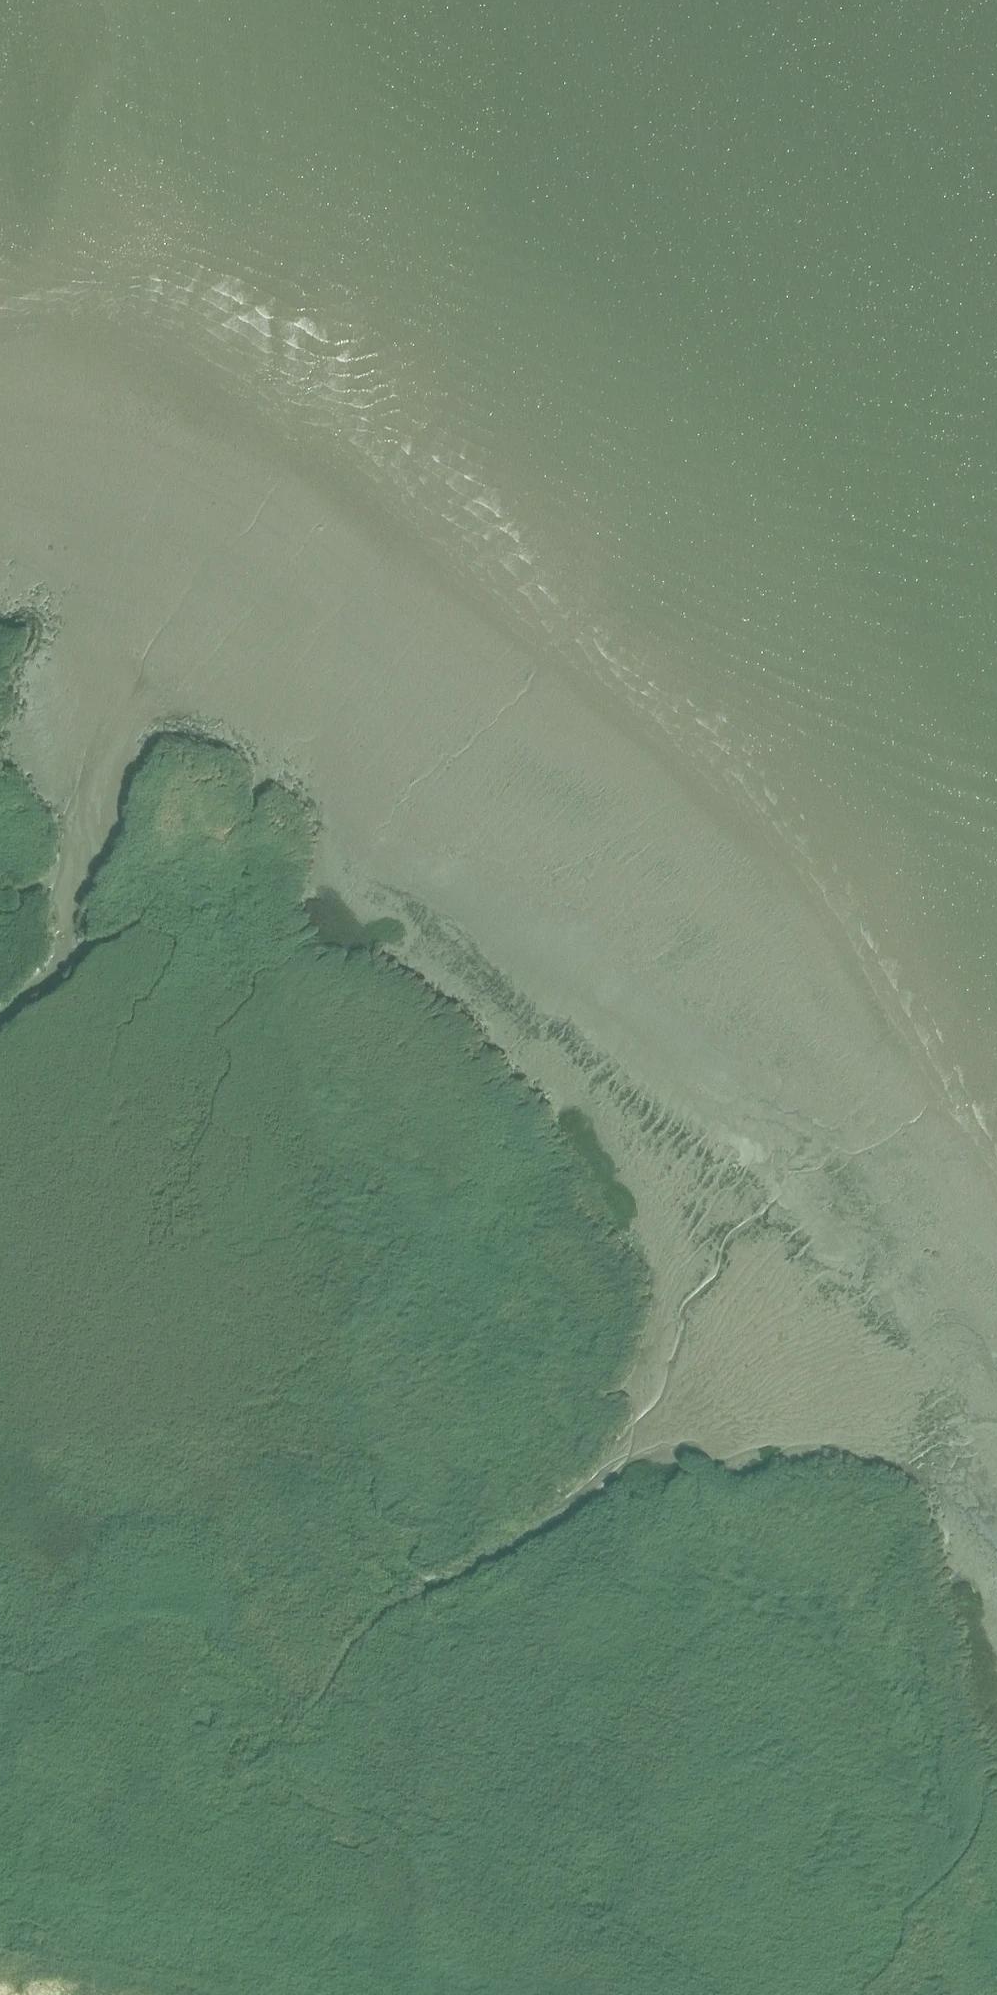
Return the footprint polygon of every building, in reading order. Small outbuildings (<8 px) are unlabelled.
[(635,1392),(619,1398),(624,1411),(640,1405),(635,1392)]
